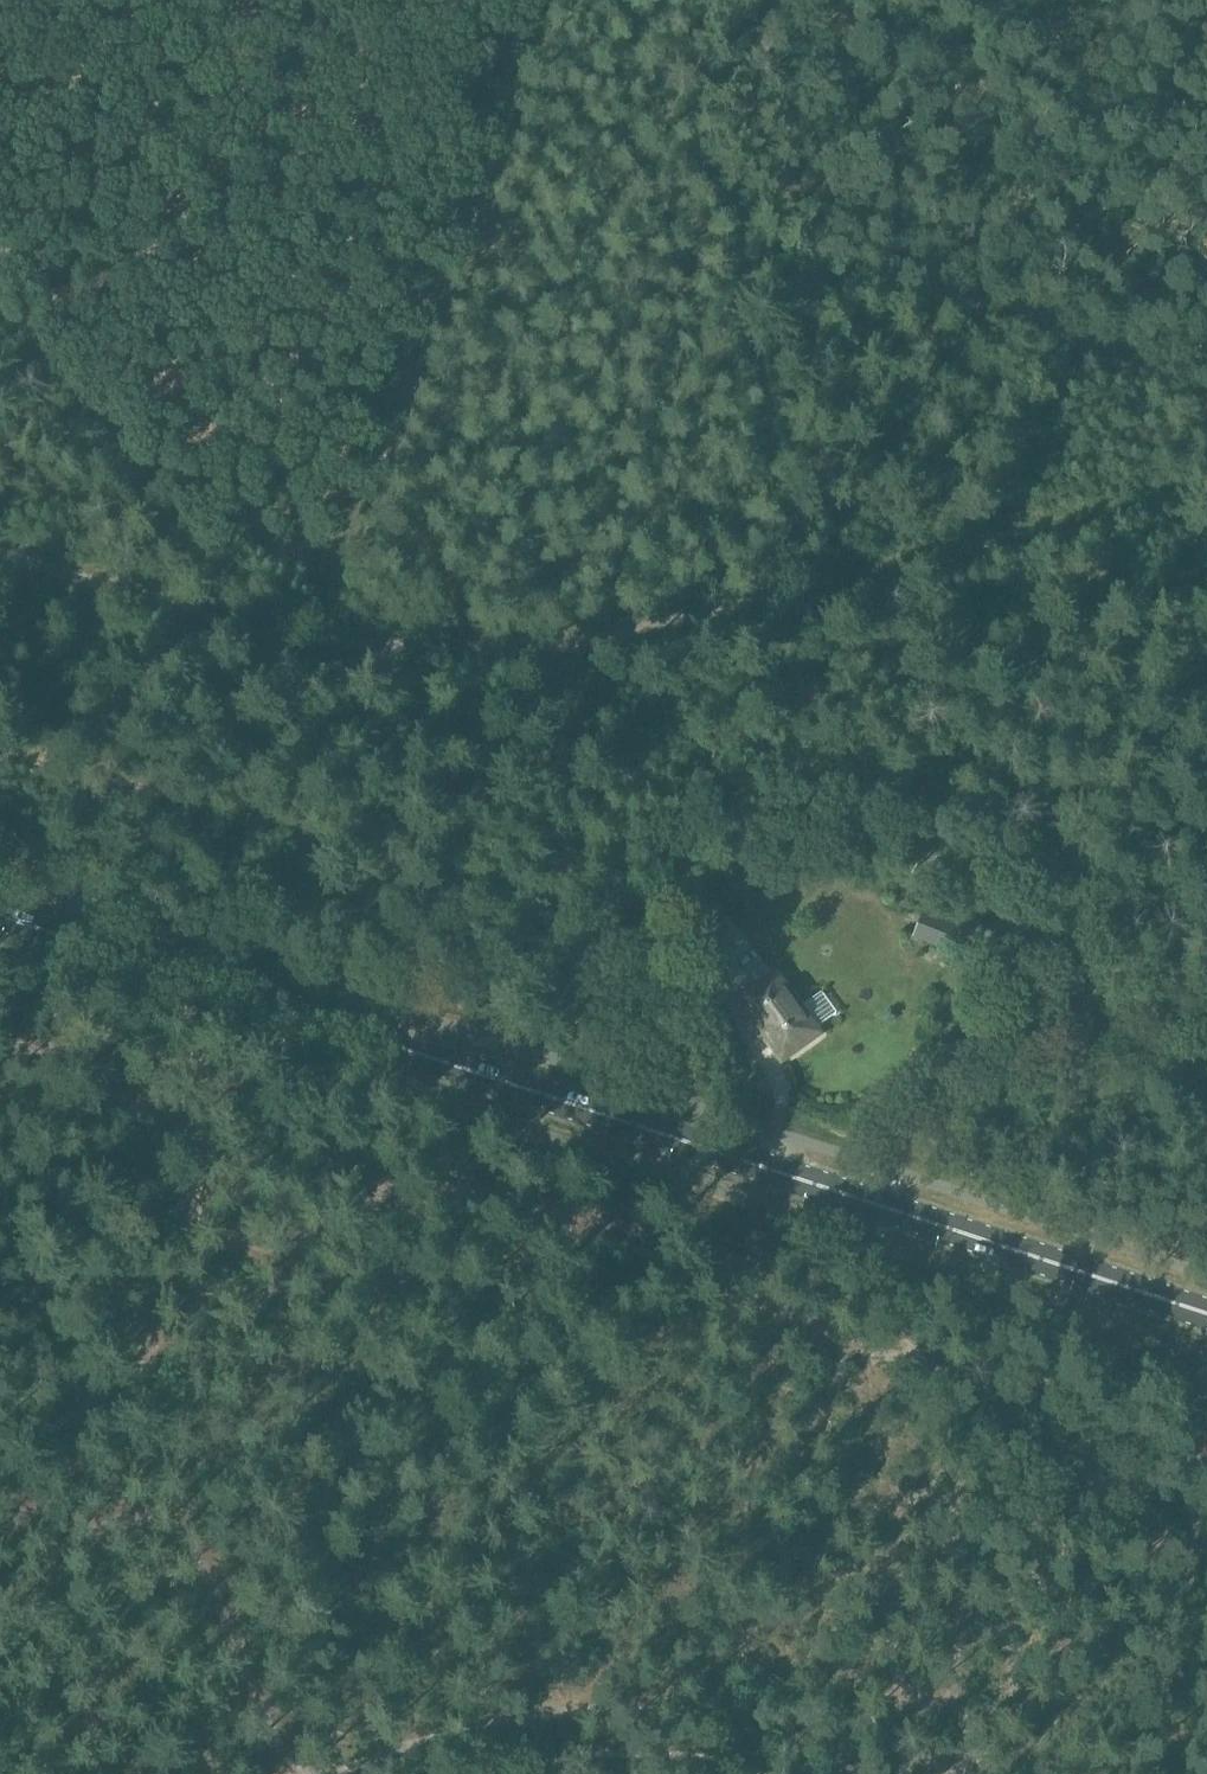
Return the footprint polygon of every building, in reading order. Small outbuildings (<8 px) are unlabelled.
[(923,913),(913,938),(948,951),(951,944),(982,959),(989,942),(957,927),(958,926),(923,913)] [(823,993),(800,1010),(777,977),(774,979),(770,974),(760,981),(763,986),(743,1000),(783,1057),(817,1034),(815,1030),(838,1014),(823,993)]
